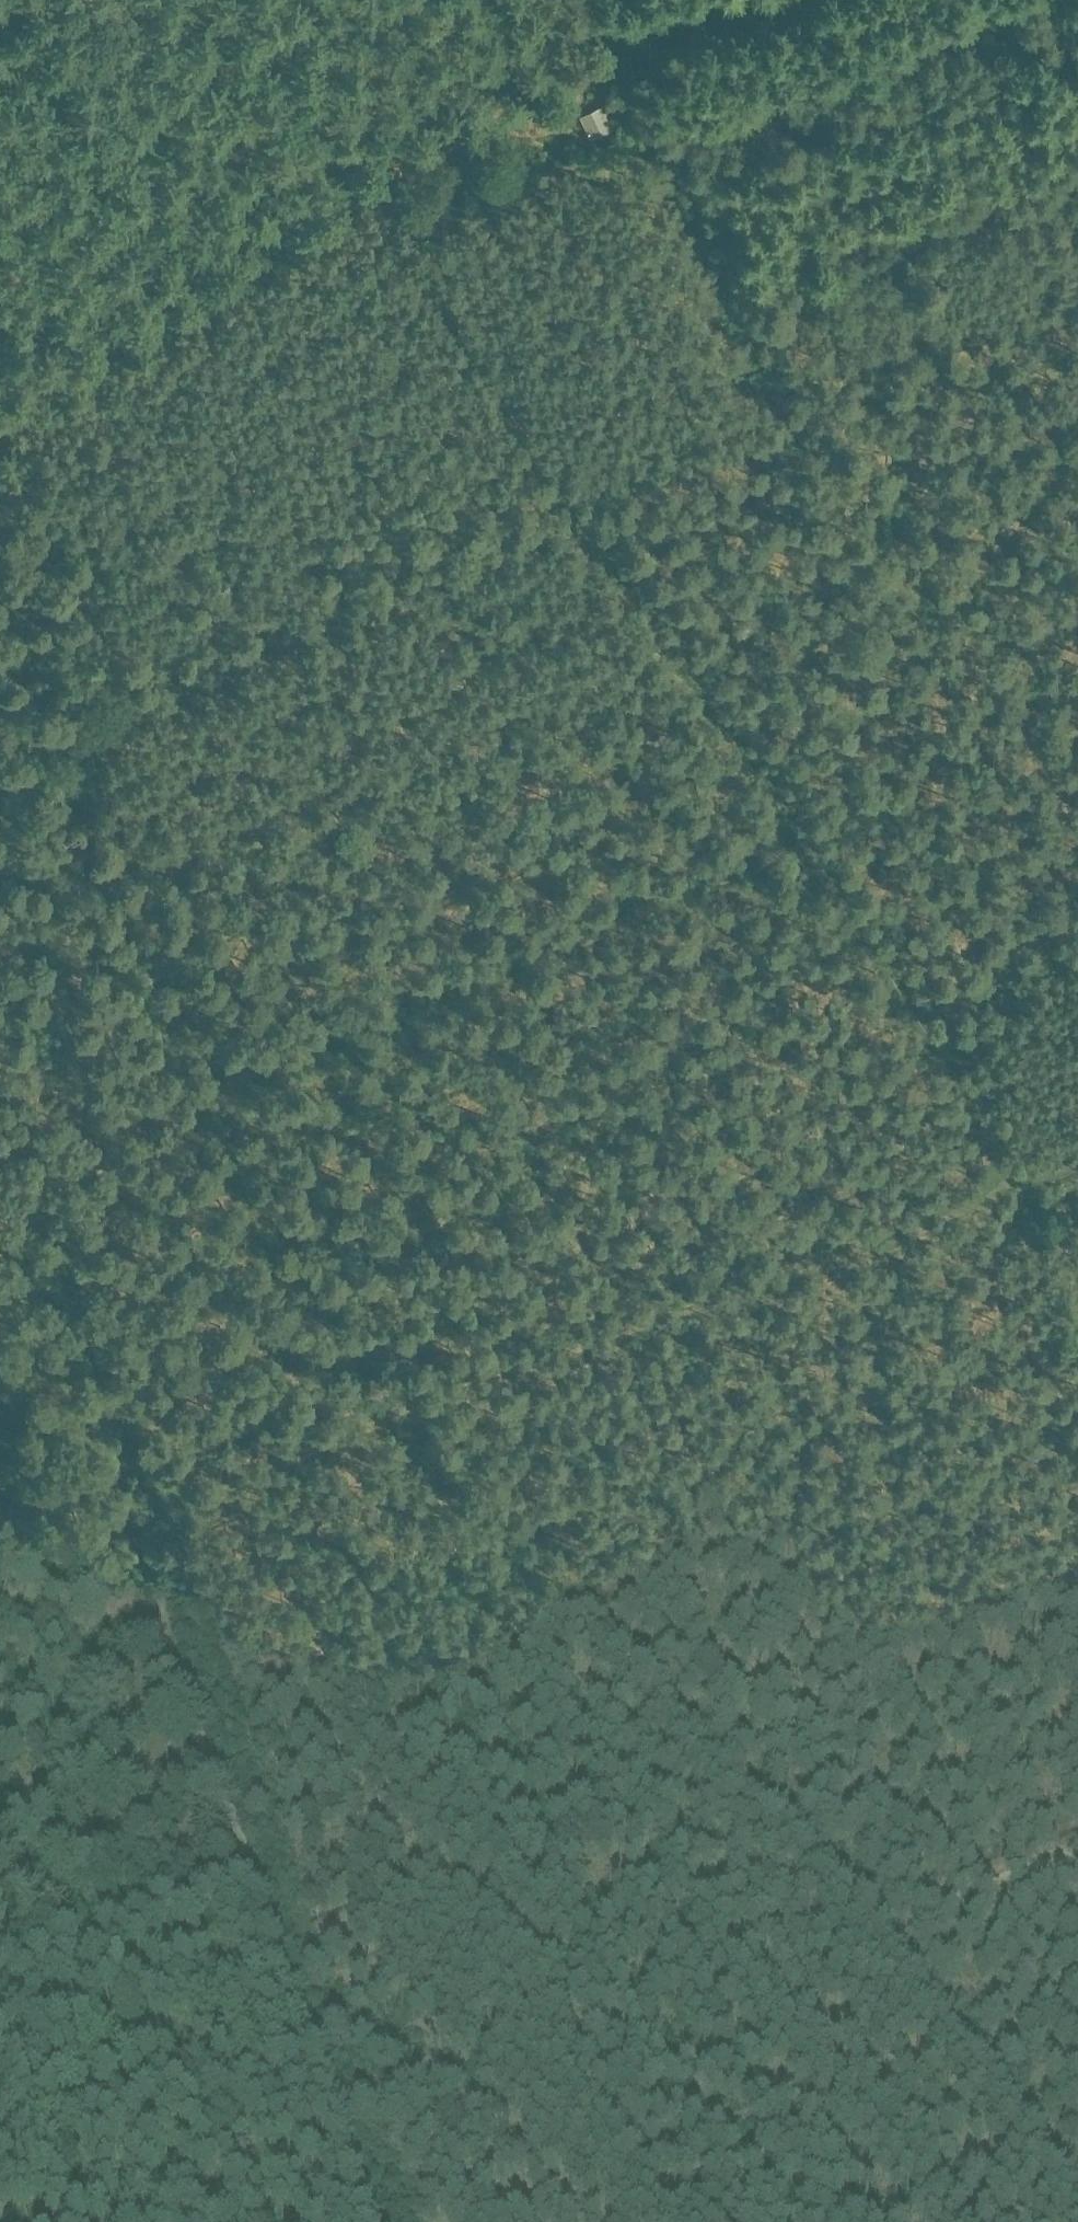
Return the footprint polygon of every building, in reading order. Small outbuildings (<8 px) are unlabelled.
[(605,104),(581,115),(592,138),(616,127),(605,104)]
